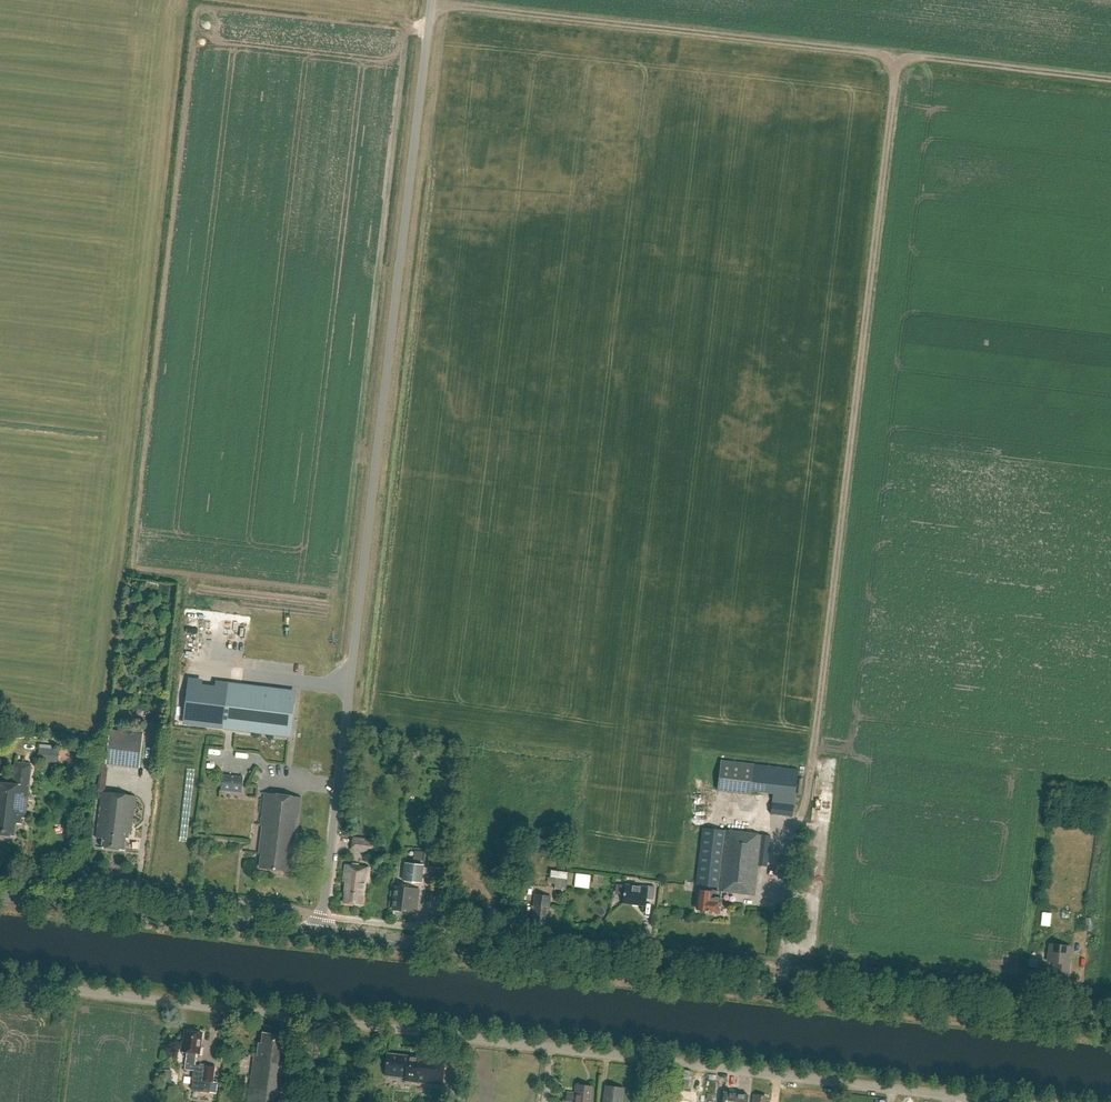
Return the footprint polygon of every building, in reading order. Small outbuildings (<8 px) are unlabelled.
[(291,731),(295,697),(228,689),(224,723),(291,731)] [(110,730),(106,764),(139,768),(144,734),(110,730)] [(59,750),(40,748),(38,760),(64,763),(65,756),(58,755),(59,750)] [(16,837),(17,823),(22,824),(23,818),(26,818),(32,764),(15,762),(13,784),(0,783),(0,835),(16,837)] [(799,769),(777,766),(770,813),(793,816),(799,769)] [(224,775),(222,790),(241,792),(243,777),(224,775)] [(722,776),(722,787),(749,788),(749,776),(722,776)] [(136,796),(105,792),(102,792),(97,837),(104,838),(102,848),(125,850),(126,838),(129,839),(130,832),(132,832),(136,796)] [(264,845),(260,867),(293,871),(302,797),(292,796),(265,792),(261,825),(262,825),(259,844),(264,845)] [(700,885),(699,889),(697,910),(719,912),(719,904),(722,891),(754,895),(757,865),(766,866),(770,836),(725,830),(725,831),(703,828),(696,885),(700,885)] [(352,850),(372,853),(374,841),(354,838),(352,850)] [(415,851),(414,860),(422,860),(423,852),(415,851)] [(430,856),(429,868),(446,870),(447,858),(430,856)] [(422,883),(424,865),(405,863),(403,881),(422,883)] [(368,881),(370,867),(345,865),(343,881),(346,881),(345,891),(346,891),(344,902),(363,905),(366,880),(368,881)] [(625,893),(623,903),(645,905),(646,899),(653,899),(655,886),(648,885),(647,887),(617,883),(616,892),(625,893)] [(396,886),(393,909),(412,911),(412,908),(417,909),(418,899),(416,899),(418,888),(404,887),(396,886)] [(535,894),(534,904),(531,924),(545,926),(546,917),(548,917),(551,896),(535,894)] [(1050,927),(1051,913),(1042,912),(1040,926),(1050,927)] [(1055,977),(1055,980),(1068,982),(1070,960),(1069,960),(1070,947),(1050,944),(1047,962),(1054,963),(1052,977),(1055,977)] [(185,1069),(194,1070),(193,1079),(194,1079),(194,1081),(193,1090),(209,1092),(210,1092),(211,1081),(214,1081),(215,1066),(204,1065),(204,1066),(195,1065),(197,1053),(200,1053),(202,1033),(185,1031),(184,1040),(182,1051),(187,1052),(185,1069)] [(248,1101),(285,1101),(290,1057),(284,1056),(286,1036),(263,1033),(262,1042),(259,1042),(257,1055),(255,1054),(254,1059),(253,1059),(248,1101)] [(406,1077),(405,1080),(442,1084),(445,1055),(420,1052),(419,1056),(388,1054),(386,1075),(406,1077)] [(172,1071),(165,1070),(163,1083),(170,1085),(172,1071)] [(592,1085),(576,1083),(575,1092),(567,1091),(566,1101),(574,1101),(590,1101),(592,1085)] [(624,1087),(607,1085),(605,1101),(622,1101),(624,1087)] [(736,1094),(724,1092),(723,1101),(735,1101),(736,1094)] [(748,1095),(736,1094),(735,1101),(747,1101),(748,1095)]
